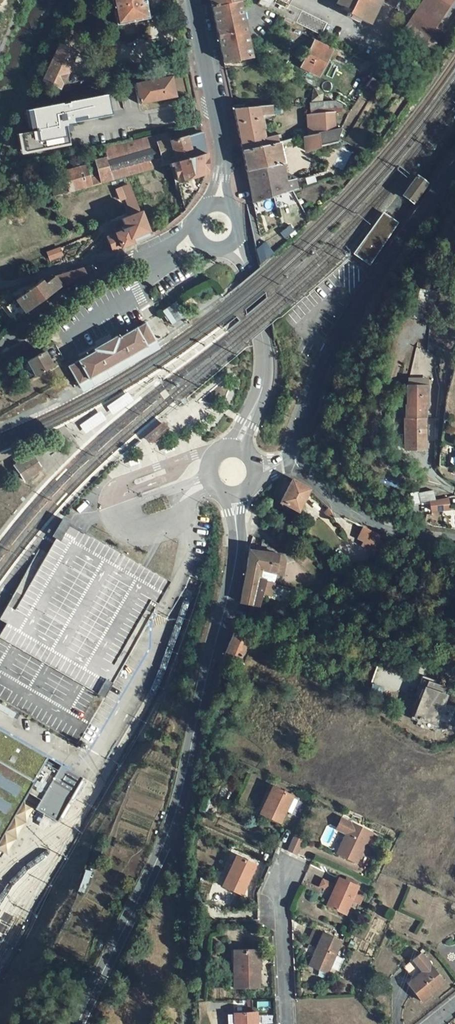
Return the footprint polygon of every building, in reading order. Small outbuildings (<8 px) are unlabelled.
[(116,25),(148,18),(145,0),(111,0),(116,25)] [(279,0),(260,0),(257,4),(283,17),(321,36),(326,23),(289,5),(279,0)] [(335,3),(349,10),(347,14),(368,25),(379,1),(378,0),(336,0),(335,3)] [(402,34),(423,48),(447,13),(442,10),(448,0),(424,0),(402,34)] [(239,2),(212,7),(223,64),(251,58),(245,30),(239,2)] [(314,41),(300,67),(319,77),(332,50),(314,41)] [(76,53),(59,46),(43,80),(49,83),(59,88),(76,53)] [(171,77),(134,84),(138,104),(175,97),(171,77)] [(375,92),(381,82),(373,78),(366,88),(375,92)] [(386,86),(381,82),(375,92),(381,95),(386,86)] [(322,93),(314,88),(312,102),(321,101),(322,93)] [(22,134),(25,152),(69,144),(66,127),(73,126),(72,123),(113,115),(109,95),(35,109),(39,127),(40,127),(41,130),(22,134)] [(272,105),(233,108),(243,151),(276,143),(275,136),(263,138),(259,115),(273,115),(272,105)] [(39,127),(35,109),(31,110),(34,128),(39,127)] [(341,145),(339,128),(337,129),(335,111),(305,115),(308,136),(302,136),(304,150),(341,145)] [(157,135),(105,147),(107,158),(95,161),(98,176),(101,184),(118,179),(126,177),(129,176),(169,165),(168,164),(206,153),(202,132),(170,141),(168,132),(157,135)] [(276,143),(243,151),(254,204),(298,190),(296,180),(287,182),(276,143)] [(206,153),(168,164),(169,165),(170,167),(172,166),(177,183),(206,175),(206,153)] [(86,165),(62,173),(68,193),(93,186),(90,179),(86,165)] [(413,174),(399,194),(403,197),(412,203),(413,204),(427,184),(426,183),(417,177),(413,174)] [(98,176),(90,179),(93,186),(101,184),(98,176)] [(126,177),(118,179),(133,215),(140,213),(126,177)] [(133,215),(122,220),(124,224),(126,228),(106,236),(112,251),(134,243),(132,238),(148,232),(140,213),(133,215)] [(384,216),(357,255),(372,265),(398,225),(384,216)] [(105,233),(106,236),(126,228),(124,224),(105,233)] [(266,243),(255,249),(261,261),(272,255),(266,243)] [(99,264),(73,270),(78,277),(99,266),(99,264)] [(41,280),(15,300),(25,312),(61,286),(78,277),(73,270),(54,277),(53,275),(47,276),(41,280)] [(171,325),(182,319),(173,304),(162,311),(171,325)] [(147,325),(146,323),(119,337),(119,336),(118,336),(117,336),(115,336),(112,338),(110,339),(93,349),(94,351),(68,366),(75,380),(79,385),(121,361),(156,341),(147,325)] [(121,361),(79,385),(83,392),(160,347),(156,341),(121,361)] [(413,374),(431,374),(432,349),(414,349),(413,374)] [(44,351),(27,361),(35,376),(53,367),(44,351)] [(428,387),(407,386),(407,406),(406,406),(406,417),(405,417),(404,450),(426,449),(426,429),(429,429),(429,425),(426,425),(425,406),(428,407),(428,387)] [(125,406),(122,403),(110,411),(113,416),(125,406)] [(105,415),(101,411),(88,422),(91,426),(105,415)] [(435,434),(443,435),(445,419),(438,418),(435,434)] [(148,442),(164,427),(160,423),(158,420),(141,434),(148,442)] [(41,470),(31,454),(14,465),(24,480),(41,470)] [(149,463),(165,459),(164,454),(148,458),(149,463)] [(122,472),(138,467),(136,462),(120,467),(122,472)] [(42,482),(37,478),(24,492),(29,497),(42,482)] [(309,488),(292,479),(280,502),(298,512),(310,490),(309,488)] [(434,501),(433,491),(418,494),(420,503),(434,501)] [(303,509),(315,521),(321,516),(307,502),(303,509)] [(344,517),(337,513),(335,517),(348,523),(349,520),(344,517)] [(112,538),(99,519),(96,514),(53,539),(37,564),(0,624),(0,700),(81,749),(113,690),(145,634),(154,616),(176,574),(165,563),(154,557),(137,548),(123,547),(117,542),(112,538)] [(376,546),(381,535),(364,527),(359,539),(376,546)] [(277,554),(248,550),(246,567),(261,569),(261,571),(283,574),(285,561),(281,557),(277,556),(277,554)] [(246,567),(240,601),(262,605),(263,602),(260,601),(262,593),(270,595),(272,583),(259,580),(261,571),(261,569),(246,567)] [(296,590),(272,583),(270,595),(269,599),(292,605),(296,590)] [(234,632),(224,655),(226,656),(225,659),(230,661),(231,658),(239,661),(248,641),(234,632)] [(437,725),(444,705),(442,704),(448,688),(439,685),(439,682),(422,676),(416,696),(422,698),(415,717),(417,718),(417,719),(422,720),(423,719),(437,725)] [(26,793),(32,796),(39,800),(34,809),(56,822),(82,777),(0,730),(0,838),(26,793)] [(260,814),(280,823),(286,811),(291,813),(298,800),(293,798),(293,796),(273,787),(260,814)] [(371,832),(342,818),(336,829),(346,834),(337,853),(357,863),(371,832)] [(302,840),(293,836),(287,850),(296,854),(302,840)] [(223,886),(242,894),(256,865),(239,857),(233,870),(231,869),(223,886)] [(352,900),(355,894),(358,886),(339,878),(335,886),(323,881),(320,886),(333,892),(326,906),(345,915),(352,900)] [(363,898),(355,894),(352,900),(360,904),(363,898)] [(316,948),(323,933),(315,929),(308,945),(316,948)] [(320,950),(312,967),(327,973),(341,941),(323,933),(316,948),(320,950)] [(309,965),(312,967),(320,950),(316,948),(309,965)] [(231,972),(231,980),(235,980),(235,988),(259,987),(258,967),(258,963),(260,963),(260,949),(235,950),(235,971),(233,972),(231,972)] [(443,981),(429,964),(420,954),(404,967),(412,977),(406,982),(420,999),(443,981)] [(257,1012),(234,1013),(234,1023),(257,1023),(257,1012)]
